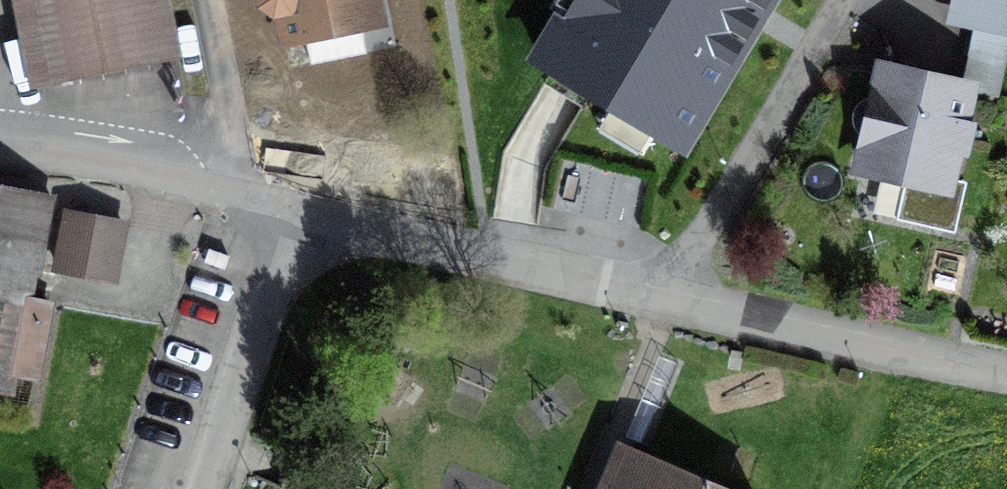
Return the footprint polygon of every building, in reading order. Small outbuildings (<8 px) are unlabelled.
[(166,0),(10,0),(27,91),(178,63),(166,0)] [(257,5),(263,13),(272,19),(278,20),(287,56),(394,32),(387,0),(256,0),(257,5)] [(539,62),(677,144),(764,0),(576,0),(539,62)] [(884,66),(862,165),(909,175),(902,210),(951,221),(960,182),(950,180),(971,88),(996,93),(1006,45),(1006,0),(951,0),(947,18),(973,23),(960,83),(884,66)] [(58,183),(0,172),(0,390),(11,392),(14,373),(40,378),(56,297),(38,294),(58,183)] [(131,217),(58,201),(45,265),(117,281),(131,217)] [(623,447),(605,488),(724,488),(623,447)]
